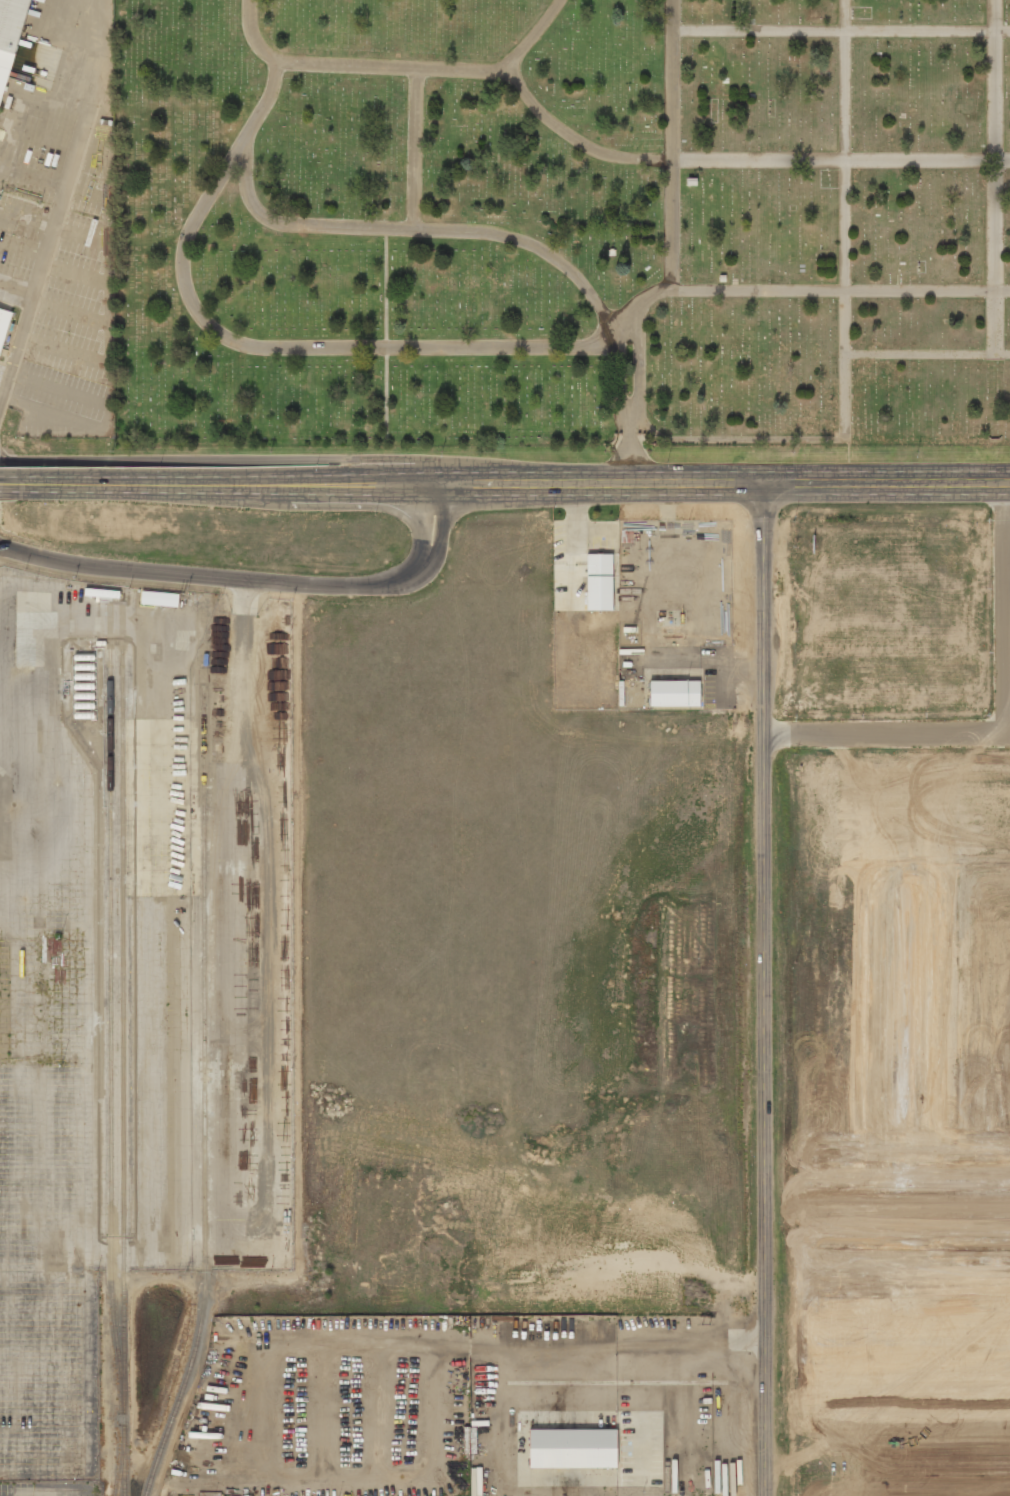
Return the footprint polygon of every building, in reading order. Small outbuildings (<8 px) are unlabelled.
[(27,0),(0,0),(0,108),(27,0)] [(1,356),(12,310),(0,307),(0,356),(1,356)] [(585,555),(585,612),(612,612),(612,555),(585,555)] [(178,594),(142,593),(142,606),(178,607),(178,594)] [(664,636),(678,635),(678,626),(663,627),(664,636)] [(648,708),(699,708),(699,682),(648,682),(648,708)] [(617,1469),(617,1430),(529,1430),(529,1469),(617,1469)] [(481,1467),(471,1467),(471,1495),(481,1495),(481,1467)]
